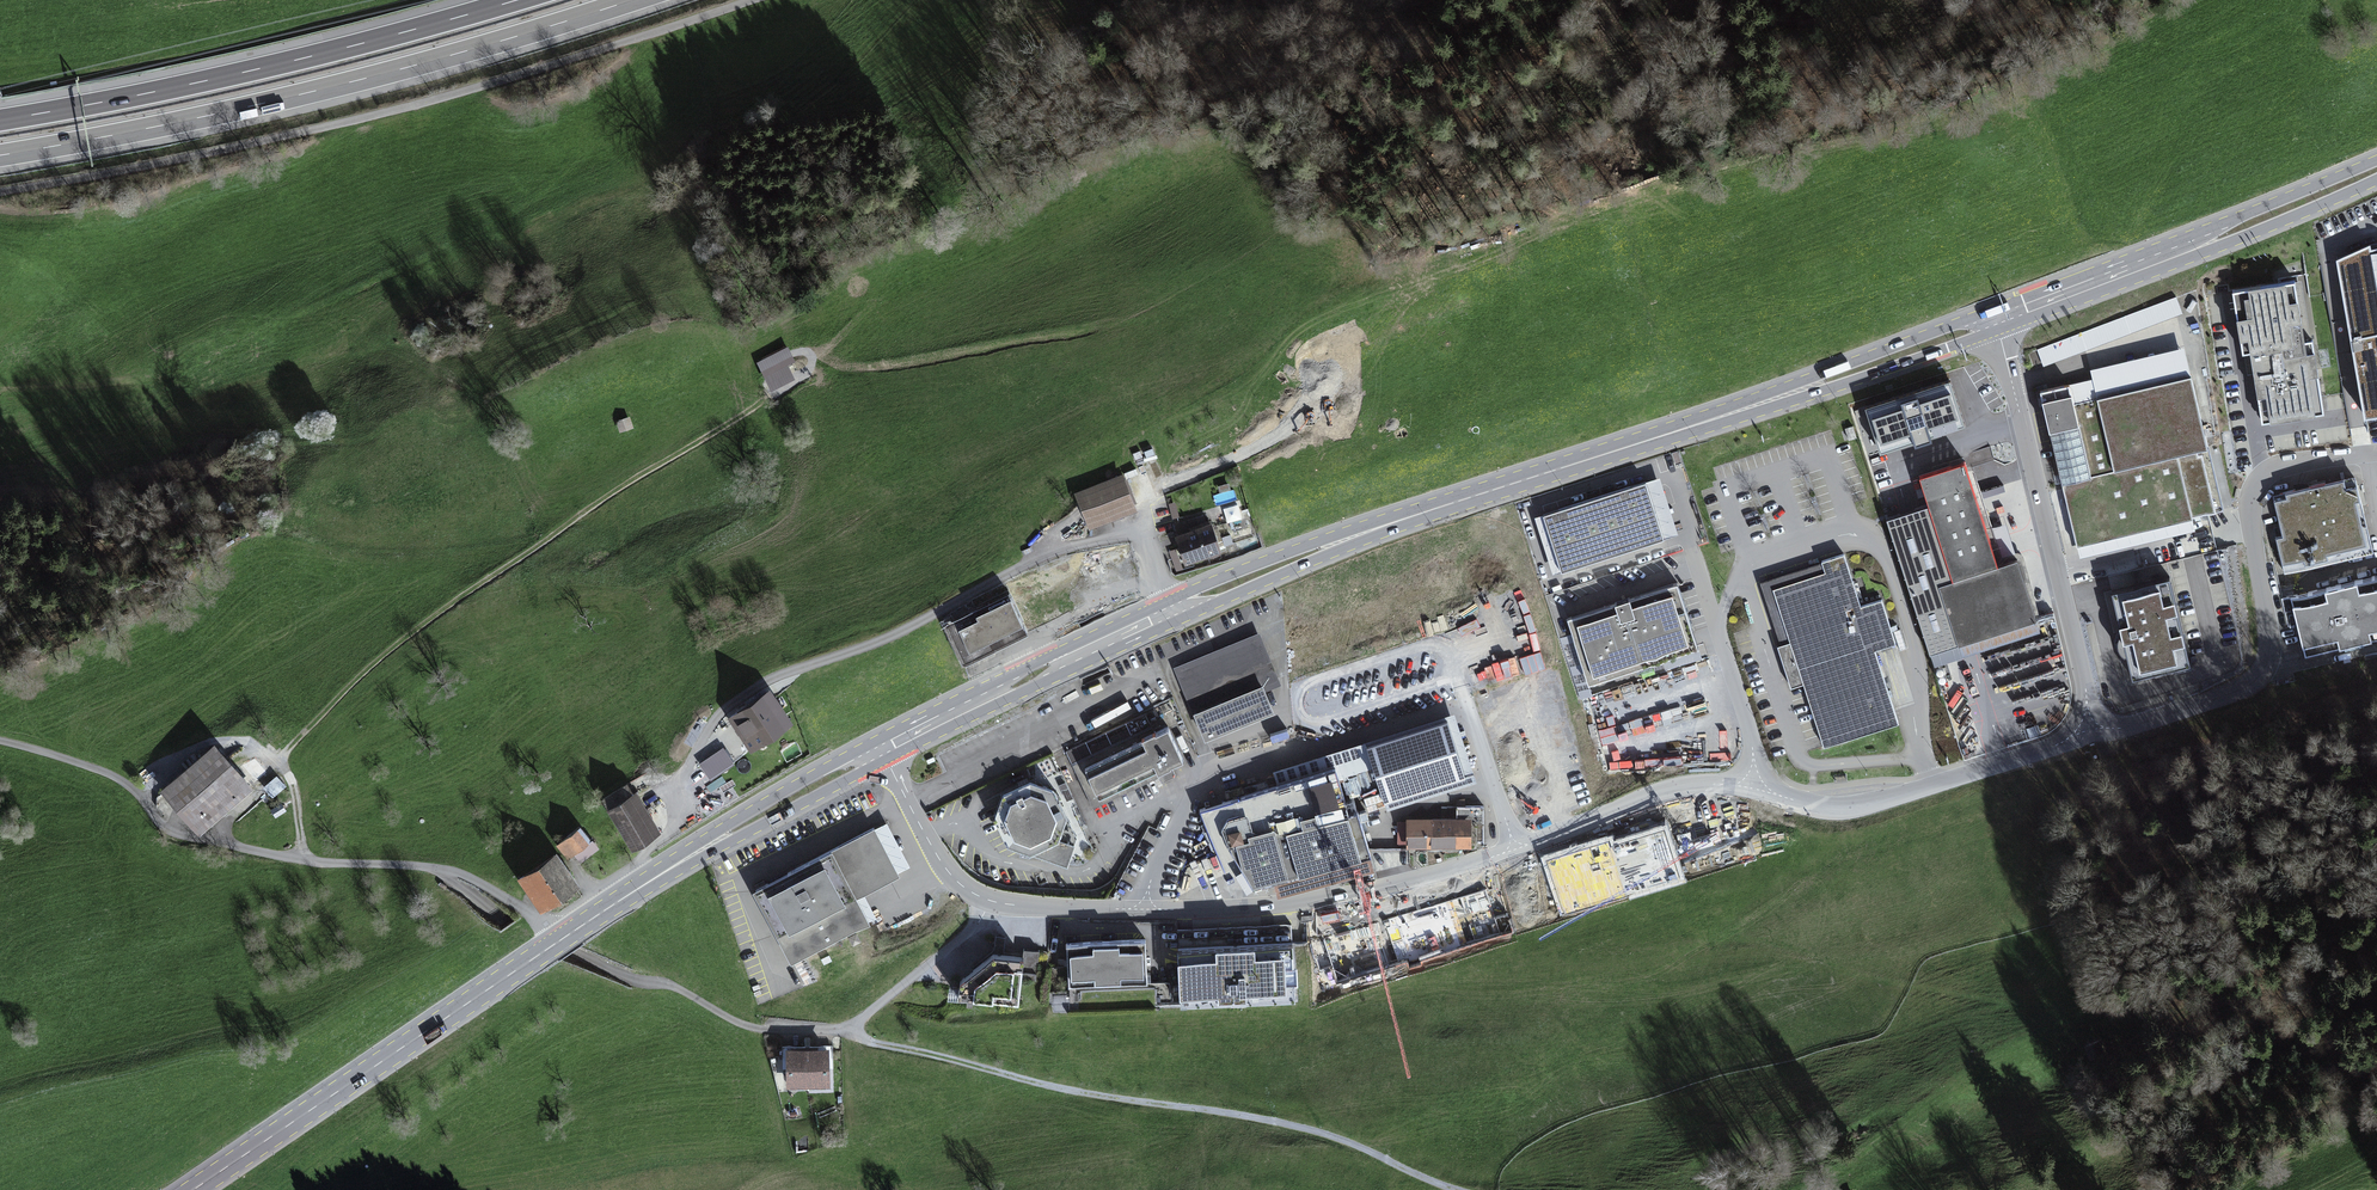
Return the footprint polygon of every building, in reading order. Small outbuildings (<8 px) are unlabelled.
[(2336,260),(2364,420),(2376,418),(2376,249),(2371,249),(2370,245),(2336,260)] [(2295,283),(2232,293),(2243,356),(2250,355),(2261,425),(2324,415),(2312,341),(2305,342),(2295,283)] [(2176,296),(2037,349),(2043,366),(2183,314),(2176,296)] [(788,347),(757,363),(772,392),(796,379),(788,365),(795,362),(788,347)] [(2092,380),(2069,386),(2073,405),(2191,376),(2183,348),(2090,370),(2092,380)] [(2069,386),(2039,393),(2062,486),(2208,452),(2191,376),(2073,405),(2069,386)] [(1953,377),(1860,407),(1878,463),(1971,433),(1953,377)] [(633,428),(630,417),(616,421),(620,433),(633,428)] [(2208,452),(2062,486),(2077,548),(2193,521),(2192,517),(2222,510),(2208,452)] [(1938,586),(1957,648),(2037,622),(2017,564),(1997,570),(1963,465),(1919,479),(1929,508),(1952,582),(1938,586)] [(1088,531),(1137,512),(1123,475),(1074,494),(1088,531)] [(2356,476),(2273,496),(2283,537),(2276,539),(2284,575),(2375,553),(2356,476)] [(1659,479),(1646,484),(1664,541),(1678,536),(1659,479)] [(1543,516),(1561,573),(1664,541),(1646,484),(1543,516)] [(1216,505),(1226,503),(1228,519),(1239,517),(1236,490),(1215,493),(1216,505)] [(1952,582),(1929,508),(1885,522),(1929,657),(1957,648),(1938,586),(1952,582)] [(1561,573),(1543,516),(1535,519),(1553,576),(1561,573)] [(2193,521),(2077,548),(2079,559),(2195,532),(2193,521)] [(1174,536),(1184,566),(1221,554),(1212,524),(1174,536)] [(943,617),(964,658),(1069,605),(1076,620),(1100,609),(1072,553),(943,617)] [(1803,684),(1824,749),(1899,725),(1875,651),(1896,645),(1882,600),(1862,607),(1845,555),(1821,563),(1825,573),(1773,590),(1775,597),(1790,643),(1781,646),(1777,647),(1791,688),(1803,684)] [(1825,573),(1821,563),(1760,583),(1781,646),(1790,643),(1775,597),(1773,590),(1825,573)] [(2290,599),(2304,658),(2376,641),(2376,579),(2290,599)] [(2170,581),(2111,595),(2132,682),(2191,668),(2170,581)] [(1678,585),(1567,620),(1588,686),(1699,651),(1678,585)] [(1957,648),(1929,657),(1932,669),(2040,634),(2037,622),(1957,648)] [(1259,633),(1174,668),(1205,743),(1275,714),(1266,692),(1281,686),(1259,633)] [(728,719),(751,753),(793,725),(770,690),(728,719)] [(1273,772),(1278,789),(1336,771),(1338,780),(1373,769),(1366,748),(1448,722),(1466,779),(1384,805),(1386,811),(1477,783),(1455,714),(1273,772)] [(1448,722),(1366,748),(1373,769),(1384,805),(1466,779),(1448,722)] [(1141,724),(1121,726),(1122,736),(1142,733),(1141,724)] [(1160,777),(1186,765),(1171,732),(1086,771),(1100,802),(1159,775),(1160,777)] [(215,745),(159,791),(197,837),(253,791),(215,745)] [(723,748),(699,764),(710,781),(735,765),(723,748)] [(1278,789),(1200,813),(1232,891),(1255,890),(1274,885),(1371,858),(1357,813),(1349,816),(1338,780),(1336,771),(1278,789)] [(1077,839),(1054,792),(1030,784),(1002,797),(994,821),(1007,848),(1068,869),(1077,839)] [(631,853),(662,835),(636,793),(633,795),(627,785),(601,800),(607,810),(606,811),(631,853)] [(1406,819),(1406,849),(1484,849),(1484,807),(1457,807),(1457,819),(1406,819)] [(886,822),(874,829),(898,873),(910,867),(886,822)] [(874,829),(751,893),(790,967),(870,925),(868,923),(856,899),(864,895),(899,876),(898,873),(874,829)] [(578,830),(557,846),(568,861),(574,856),(580,864),(599,849),(593,841),(589,844),(578,830)] [(541,915),(580,889),(556,854),(517,880),(541,915)] [(1371,858),(1274,885),(1278,899),(1375,873),(1371,858)] [(856,899),(868,923),(876,919),(864,895),(856,899)] [(1180,930),(1181,948),(1290,941),(1294,941),(1293,922),(1180,930)] [(1248,1004),(1248,999),(1294,996),(1290,941),(1181,948),(1176,949),(1180,1004),(1232,1000),(1232,1005),(1248,1004)] [(1146,943),(1066,946),(1068,989),(1148,985),(1146,943)] [(993,959),(960,987),(958,1002),(1019,1008),(1022,973),(1036,975),(1039,953),(1024,951),(1023,962),(993,959)] [(830,1049),(786,1050),(786,1089),(830,1088),(830,1049)]
